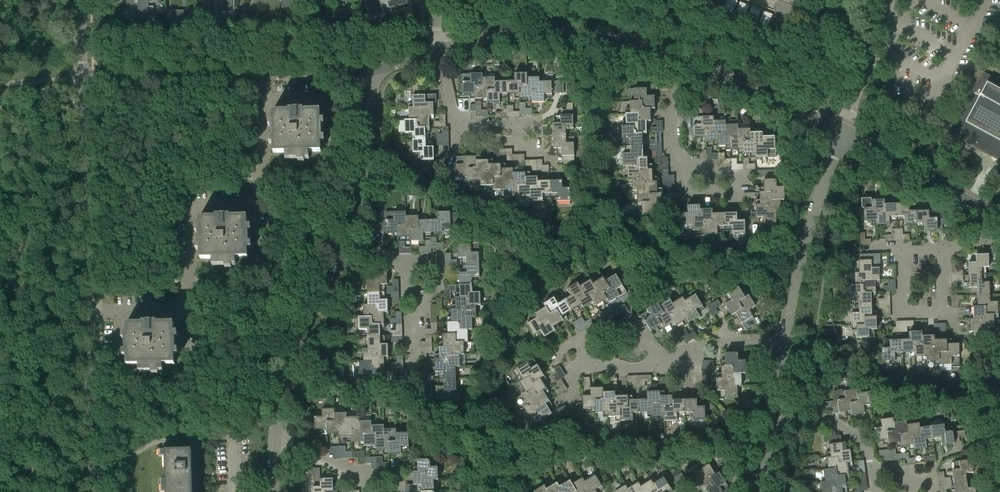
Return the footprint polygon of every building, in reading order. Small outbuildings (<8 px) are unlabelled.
[(135,17),(153,17),(153,7),(147,7),(147,0),(135,0),(135,17)] [(216,13),(234,13),(234,0),(216,0),(216,13)] [(982,72),(954,123),(948,133),(992,157),(990,160),(987,158),(985,162),(990,165),(996,168),(998,164),(995,162),(996,160),(999,162),(999,81),(982,72)] [(515,81),(507,82),(507,95),(519,94),(519,86),(528,86),(527,78),(528,78),(527,73),(515,74),(515,81)] [(463,95),(475,94),(475,86),(483,86),(483,78),(483,74),(460,74),(461,82),(463,82),(463,95)] [(475,99),(487,98),(488,98),(487,90),(495,90),(495,82),(495,77),(483,78),(483,86),(475,86),(475,94),(475,99)] [(540,77),(528,78),(527,78),(528,86),(519,86),(519,94),(519,99),(531,98),(532,98),(532,90),(540,89),(539,82),(540,82),(540,77)] [(488,98),(487,98),(487,103),(501,103),(500,95),(507,95),(507,82),(495,82),(495,90),(487,90),(488,98)] [(552,82),(540,82),(539,82),(540,89),(532,90),(532,98),(531,98),(531,103),(544,102),(544,95),(552,94),(552,82)] [(634,89),(634,101),(634,102),(641,101),(641,110),(650,109),(651,110),(655,109),(655,98),(657,98),(656,83),(646,83),(646,89),(643,89),(636,89),(634,89)] [(434,116),(433,103),(436,103),(435,95),(425,95),(413,96),(413,108),(421,108),(421,116),(429,116),(434,116)] [(630,101),(630,114),(638,114),(638,122),(646,122),(651,122),(651,110),(650,109),(641,110),(641,101),(634,102),(634,101),(630,101)] [(408,108),(409,120),(409,121),(417,120),(417,128),(425,128),(430,128),(429,116),(421,116),(421,108),(413,108),(408,108)] [(273,153),(285,153),(285,158),(309,158),(309,152),(321,152),(320,110),(272,112),(273,153)] [(626,114),(626,126),(633,126),(634,134),(642,134),(647,134),(646,122),(638,122),(638,114),(630,114),(626,114)] [(553,123),(553,136),(566,136),(566,128),(574,128),(573,115),(560,116),(561,123),(553,123)] [(713,121),(714,121),(714,117),(701,117),(693,117),(693,123),(693,125),(693,138),(706,137),(706,129),(714,128),(713,121)] [(413,133),(413,140),(426,140),(425,128),(417,128),(417,120),(409,121),(409,120),(405,120),(405,133),(413,133)] [(718,146),(730,145),(730,137),(739,137),(738,129),(738,125),(738,120),(726,121),(726,132),(718,133),(718,141),(718,146)] [(706,142),(718,141),(718,133),(726,132),(726,121),(714,121),(713,121),(714,128),(706,129),(706,137),(706,142)] [(630,139),(630,146),(643,146),(642,134),(634,134),(633,126),(626,126),(622,126),(622,139),(630,139)] [(730,150),(743,149),(743,141),(750,141),(750,133),(751,133),(751,129),(738,129),(739,137),(730,137),(730,145),(730,150)] [(743,154),(755,154),(755,145),(763,145),(763,137),(763,133),(751,133),(750,133),(750,141),(743,141),(743,149),(743,154)] [(566,136),(553,136),(554,149),(562,148),(562,156),(575,156),(574,143),(566,143),(566,136)] [(776,150),(775,137),(763,137),(763,145),(755,145),(755,154),(755,158),(768,158),(776,158),(776,150)] [(426,140),(413,140),(413,153),(421,152),(421,160),(434,160),(434,147),(426,147),(426,140)] [(623,167),(627,167),(627,166),(635,166),(635,158),(643,158),(643,146),(630,146),(630,154),(622,154),(623,167)] [(449,178),(468,177),(469,177),(468,169),(476,169),(476,161),(477,161),(477,156),(463,157),(463,159),(456,159),(456,167),(449,167),(449,178)] [(647,158),(643,158),(635,158),(635,166),(627,166),(627,167),(628,179),(632,179),(632,178),(639,178),(639,171),(648,170),(647,158)] [(468,182),(481,181),(481,173),(489,173),(489,165),(489,160),(477,161),(476,161),(476,169),(468,169),(469,177),(468,177),(468,182)] [(481,186),(493,185),(493,178),(501,177),(501,169),(501,164),(489,165),(489,173),(481,173),(481,181),(481,186)] [(493,190),(505,189),(506,189),(506,182),(513,181),(513,173),(513,169),(501,169),(501,177),(493,178),(493,185),(493,190)] [(652,170),(648,170),(639,171),(639,178),(632,178),(632,179),(632,191),(637,191),(644,190),(644,183),(653,182),(652,170)] [(506,194),(518,193),(518,186),(526,186),(526,177),(526,173),(513,173),(513,181),(506,182),(506,189),(505,189),(506,194)] [(518,198),(530,197),(531,197),(531,189),(538,189),(538,181),(538,176),(526,177),(526,186),(518,186),(518,193),(518,198)] [(563,180),(550,181),(551,194),(558,194),(558,201),(571,201),(571,188),(564,188),(563,180)] [(764,180),(764,192),(772,192),(772,200),(781,200),(785,200),(785,185),(777,186),(776,180),(764,180)] [(531,197),(530,197),(530,202),(544,201),(543,194),(551,194),(550,181),(538,181),(538,189),(531,189),(531,197)] [(637,203),(642,203),(650,202),(649,194),(658,194),(657,182),(653,182),(644,183),(644,190),(637,191),(637,203)] [(760,192),(760,204),(760,205),(767,204),(768,213),(777,212),(777,213),(781,212),(781,200),(772,200),(772,192),(764,192),(760,192)] [(642,203),(642,215),(655,215),(654,207),(662,207),(662,194),(658,194),(649,194),(650,202),(642,203)] [(865,221),(876,221),(877,221),(876,213),(884,212),(884,204),(885,204),(884,200),(872,201),(872,199),(862,199),(862,208),(864,208),(865,221)] [(760,205),(760,204),(756,204),(756,217),(764,217),(764,225),(777,225),(777,213),(777,212),(768,213),(767,204),(760,205)] [(889,217),(897,217),(897,204),(885,204),(884,204),(884,212),(876,213),(877,221),(876,221),(877,225),(890,225),(889,217)] [(904,225),(917,224),(917,211),(909,212),(909,204),(897,204),(897,217),(904,217),(904,225)] [(680,227),(692,226),(693,226),(692,218),(700,218),(700,210),(700,205),(687,206),(687,209),(680,209),(680,227)] [(692,231),(704,230),(705,230),(704,222),(713,221),(713,214),(713,209),(700,210),(700,218),(692,218),(693,226),(692,226),(692,231)] [(438,220),(430,220),(430,233),(442,232),(442,235),(451,235),(450,211),(437,212),(438,220)] [(917,211),(917,224),(924,224),(925,232),(938,231),(937,218),(929,219),(929,211),(917,211)] [(386,233),(398,233),(398,225),(406,224),(405,216),(406,216),(406,212),(393,212),(393,220),(386,220),(386,233)] [(705,230),(704,230),(705,235),(718,234),(717,226),(725,226),(725,213),(713,214),(713,221),(704,222),(705,230)] [(737,213),(725,213),(725,226),(732,226),(733,234),(745,233),(745,221),(737,221),(737,213)] [(199,218),(200,239),(200,259),(212,258),(212,264),(236,263),(236,258),(248,258),(247,216),(199,218)] [(398,237),(410,237),(410,229),(418,228),(418,220),(419,220),(418,216),(406,216),(405,216),(406,224),(398,225),(398,233),(398,237)] [(410,229),(410,237),(411,237),(411,241),(423,241),(423,233),(430,233),(430,220),(419,220),(418,220),(418,228),(410,229)] [(466,258),(467,265),(479,265),(479,242),(470,243),(470,245),(458,245),(459,258),(466,258)] [(968,263),(969,275),(981,275),(981,267),(989,267),(989,254),(976,255),(976,263),(968,263)] [(859,261),(859,273),(867,273),(867,281),(876,280),(876,281),(880,281),(880,268),(872,268),(872,260),(859,261)] [(459,273),(459,285),(472,285),(472,277),(480,277),(479,265),(467,265),(467,272),(459,273)] [(367,280),(367,293),(380,292),(380,285),(388,285),(387,272),(374,272),(375,280),(367,280)] [(855,273),(855,285),(863,285),(863,293),(872,293),(876,293),(876,281),(876,280),(867,281),(867,273),(859,273),(855,273)] [(616,275),(606,281),(610,287),(603,292),(607,299),(609,303),(620,296),(616,289),(623,285),(616,275)] [(977,288),(977,294),(990,294),(990,282),(982,282),(981,275),(969,275),(969,288),(977,288)] [(604,277),(593,284),(597,290),(590,295),(594,302),(597,306),(607,299),(603,292),(610,287),(606,281),(604,277)] [(591,280),(580,286),(584,293),(577,297),(582,304),(581,304),(584,308),(594,302),(590,295),(597,290),(593,284),(591,280)] [(571,296),(565,300),(571,311),(581,304),(582,304),(577,297),(584,293),(580,286),(578,282),(567,289),(571,296)] [(459,285),(460,297),(467,297),(467,305),(476,305),(481,305),(480,292),(472,292),(472,285),(459,285)] [(859,298),(859,305),(872,305),(872,293),(863,293),(863,285),(855,285),(851,285),(851,298),(859,298)] [(732,316),(736,313),(742,309),(738,302),(745,298),(745,297),(739,287),(728,294),(732,301),(725,305),(732,316)] [(367,293),(368,305),(376,305),(376,312),(384,312),(384,313),(389,312),(388,300),(380,300),(380,292),(367,293)] [(696,294),(685,301),(689,307),(683,312),(687,319),(686,319),(689,323),(700,316),(698,313),(705,309),(696,294)] [(977,294),(978,307),(985,307),(985,315),(994,314),(994,315),(998,315),(998,302),(990,302),(990,294),(977,294)] [(736,313),(747,330),(757,323),(749,310),(756,306),(749,295),(745,297),(745,298),(738,302),(742,309),(736,313)] [(455,297),(456,309),(456,310),(463,309),(463,317),(472,317),(477,317),(476,305),(467,305),(467,297),(460,297),(455,297)] [(543,304),(546,308),(550,314),(557,310),(561,317),(571,311),(565,300),(559,304),(554,297),(543,304)] [(683,297),(673,304),(671,304),(675,311),(670,315),(674,322),(676,326),(686,319),(687,319),(683,312),(689,307),(685,301),(683,297)] [(670,300),(660,306),(664,312),(657,317),(661,324),(661,325),(663,328),(674,322),(670,315),(675,311),(671,304),(673,304),(670,300)] [(713,303),(716,308),(721,305),(718,300),(713,303)] [(660,306),(658,302),(647,309),(647,310),(640,315),(651,331),(661,325),(661,324),(657,317),(664,312),(660,306)] [(363,305),(364,317),(371,317),(371,325),(380,324),(380,325),(384,325),(384,313),(384,312),(376,312),(376,305),(368,305),(363,305)] [(852,326),(857,325),(864,325),(864,317),(872,317),(872,305),(859,305),(855,305),(855,313),(852,313),(852,326)] [(620,307),(614,311),(618,316),(623,313),(620,307)] [(973,307),(974,319),(981,319),(982,327),(990,327),(994,327),(994,315),(994,314),(985,315),(985,307),(978,307),(973,307)] [(535,314),(537,318),(538,318),(542,324),(549,320),(553,327),(564,321),(561,317),(557,310),(550,314),(546,308),(535,314)] [(451,310),(452,322),(459,322),(459,330),(468,329),(468,330),(473,329),(472,317),(463,317),(463,309),(456,310),(456,309),(451,310)] [(618,316),(614,311),(609,314),(613,319),(618,316)] [(596,315),(599,321),(605,317),(601,312),(596,315)] [(857,325),(857,338),(875,337),(875,329),(877,329),(877,316),(872,317),(864,317),(864,325),(857,325)] [(367,330),(367,337),(380,337),(380,325),(380,324),(371,325),(371,317),(364,317),(359,317),(359,330),(367,330)] [(538,318),(537,318),(527,324),(536,339),(543,335),(545,338),(556,331),(553,327),(549,320),(542,324),(538,318)] [(585,322),(589,327),(594,324),(591,318),(585,322)] [(974,319),(969,319),(970,332),(977,332),(978,340),(991,339),(990,327),(982,327),(981,319),(974,319)] [(447,322),(448,334),(455,334),(455,342),(464,342),(468,342),(468,330),(468,329),(459,330),(459,322),(452,322),(447,322)] [(163,364),(175,364),(174,323),(126,324),(127,365),(139,365),(139,370),(163,370),(163,364)] [(689,334),(692,340),(698,336),(694,331),(689,334)] [(902,353),(914,352),(915,352),(914,344),(922,344),(922,336),(922,331),(909,332),(910,340),(902,340),(902,353)] [(675,336),(679,341),(684,338),(681,332),(675,336)] [(443,334),(443,346),(443,347),(451,346),(451,354),(460,354),(464,354),(464,342),(455,342),(455,334),(448,334),(443,334)] [(914,357),(927,356),(927,348),(935,348),(934,340),(935,340),(935,336),(922,336),(922,344),(914,344),(915,352),(914,352),(914,357)] [(367,337),(368,349),(375,349),(376,356),(384,356),(384,357),(389,357),(388,344),(381,344),(380,337),(367,337)] [(895,353),(902,353),(902,340),(890,340),(890,348),(882,348),(883,361),(895,361),(895,353)] [(927,361),(939,360),(939,352),(947,352),(947,344),(947,340),(935,340),(934,340),(935,348),(927,348),(927,356),(927,361)] [(939,360),(939,365),(951,364),(951,367),(960,367),(959,343),(947,344),(947,352),(939,352),(939,360)] [(439,346),(439,359),(447,359),(447,367),(456,366),(456,367),(460,367),(460,354),(451,354),(451,346),(443,347),(443,346),(439,346)] [(363,349),(364,361),(371,361),(371,369),(380,369),(385,369),(384,357),(384,356),(376,356),(375,349),(368,349),(363,349)] [(860,358),(865,352),(860,349),(856,355),(860,358)] [(725,353),(725,365),(725,366),(733,366),(733,374),(742,373),(746,373),(746,361),(738,361),(738,353),(725,353)] [(443,371),(443,379),(456,379),(456,367),(456,366),(447,367),(447,359),(439,359),(435,359),(435,372),(443,371)] [(364,361),(359,361),(360,384),(368,384),(368,381),(380,381),(380,369),(371,369),(371,361),(364,361)] [(516,369),(522,379),(523,379),(529,375),(533,382),(540,378),(541,378),(544,376),(538,364),(531,368),(527,362),(516,369)] [(554,369),(558,375),(563,371),(560,365),(554,369)] [(721,365),(722,378),(729,378),(729,386),(738,386),(742,386),(742,373),(733,374),(733,366),(725,366),(725,365),(721,365)] [(519,381),(525,392),(532,388),(536,395),(543,391),(547,388),(541,378),(540,378),(533,382),(529,375),(523,379),(522,379),(519,381)] [(722,378),(717,378),(718,391),(725,390),(725,398),(738,398),(738,386),(729,386),(729,378),(722,378)] [(456,379),(443,379),(444,386),(436,387),(436,399),(446,399),(446,402),(460,401),(459,390),(457,390),(456,379)] [(556,382),(559,388),(565,384),(561,379),(556,382)] [(584,409),(595,408),(596,408),(595,399),(603,399),(603,392),(603,387),(584,388),(584,396),(583,396),(583,404),(577,404),(578,418),(584,418),(584,409)] [(521,394),(528,404),(528,405),(535,401),(539,407),(546,403),(550,401),(543,391),(536,395),(532,388),(525,392),(521,394)] [(839,413),(851,411),(852,411),(850,403),(858,402),(857,394),(857,390),(843,392),(842,390),(836,391),(836,392),(833,393),(835,401),(838,401),(839,413)] [(647,400),(639,400),(640,412),(652,412),(652,403),(660,403),(660,396),(660,391),(647,392),(647,400)] [(595,413),(607,413),(608,413),(608,404),(615,403),(615,396),(616,396),(615,392),(603,392),(603,399),(595,399),(596,408),(595,408),(595,413)] [(852,411),(851,411),(852,416),(865,414),(863,406),(871,405),(869,393),(857,394),(858,402),(850,403),(852,411)] [(672,395),(660,396),(660,403),(652,403),(652,412),(652,417),(664,416),(665,416),(665,408),(673,407),(672,400),(673,400),(672,395)] [(608,417),(620,416),(620,408),(628,408),(628,400),(628,396),(616,396),(615,396),(615,403),(608,404),(608,413),(607,413),(608,417)] [(685,399),(673,400),(672,400),(673,407),(665,408),(665,416),(664,416),(664,421),(677,420),(677,413),(685,413),(685,399)] [(705,399),(685,399),(685,413),(692,412),(693,420),(705,419),(705,399)] [(620,416),(620,421),(633,421),(633,413),(640,412),(639,400),(628,400),(628,408),(620,408),(620,416)] [(528,405),(528,404),(524,407),(535,424),(532,426),(536,433),(556,420),(546,403),(539,407),(535,401),(528,405)] [(315,430),(327,429),(327,421),(335,421),(335,413),(335,408),(322,409),(322,417),(314,417),(315,430)] [(327,434),(339,434),(339,425),(347,425),(347,417),(347,413),(335,413),(335,421),(327,421),(327,429),(327,434)] [(339,438),(352,438),(352,430),(360,429),(359,421),(359,417),(347,417),(347,425),(339,425),(339,434),(339,438)] [(876,441),(888,440),(887,432),(895,430),(894,423),(894,422),(894,418),(881,420),(882,427),(874,428),(876,441)] [(352,442),(364,442),(364,433),(372,433),(371,425),(372,425),(372,421),(359,421),(360,429),(352,430),(352,438),(352,442)] [(888,444),(900,442),(901,442),(900,434),(907,433),(907,425),(906,421),(894,422),(894,423),(895,430),(887,432),(888,440),(888,444)] [(901,447),(913,445),(912,437),(920,436),(919,428),(920,428),(919,424),(907,425),(907,433),(900,434),(901,442),(900,442),(901,447)] [(364,446),(376,446),(376,438),(384,437),(384,429),(384,425),(372,425),(371,425),(372,433),(364,433),(364,442),(364,446)] [(944,425),(932,427),(933,439),(940,438),(941,446),(954,444),(952,432),(945,433),(944,425)] [(913,445),(914,450),(926,448),(925,440),(933,439),(932,427),(920,428),(919,428),(920,436),(912,437),(913,445)] [(376,450),(388,450),(389,450),(389,442),(396,441),(396,434),(396,433),(396,429),(384,429),(384,437),(376,438),(376,446),(376,450)] [(827,433),(830,457),(838,456),(839,464),(852,462),(850,450),(846,450),(845,443),(842,443),(840,435),(836,436),(835,432),(827,433)] [(389,450),(388,450),(389,454),(402,454),(401,451),(409,451),(409,433),(396,433),(396,434),(396,441),(389,442),(389,450)] [(166,491),(192,491),(191,450),(165,450),(166,491)] [(852,463),(852,462),(839,464),(838,456),(830,457),(826,457),(828,469),(828,470),(835,469),(836,477),(845,476),(849,475),(847,463),(852,463)] [(417,460),(417,472),(418,472),(425,472),(425,480),(434,480),(438,480),(438,467),(430,467),(430,459),(417,460)] [(952,471),(953,483),(966,481),(965,474),(973,473),(971,460),(958,462),(959,470),(952,471)] [(706,490),(713,486),(709,479),(716,475),(709,464),(698,471),(697,469),(688,474),(694,483),(696,482),(702,491),(704,491),(706,490)] [(823,470),(825,482),(832,481),(834,489),(842,488),(842,489),(846,488),(845,476),(836,477),(835,469),(828,470),(828,469),(823,470)] [(422,491),(434,491),(434,480),(425,480),(425,472),(418,472),(417,472),(413,472),(413,485),(417,485),(417,491),(422,491)] [(706,490),(707,491),(722,491),(719,487),(726,483),(719,472),(716,475),(709,479),(713,486),(706,490)] [(676,476),(679,481),(684,478),(681,473),(676,476)] [(585,482),(584,482),(588,488),(582,491),(596,491),(595,490),(602,486),(595,475),(585,482)] [(653,484),(657,491),(655,491),(664,491),(670,488),(664,477),(653,484)] [(572,484),(576,491),(573,491),(582,491),(588,488),(584,482),(585,482),(582,478),(572,484)] [(313,487),(313,491),(325,491),(333,491),(333,479),(320,479),(320,482),(320,487),(314,487),(313,487)] [(559,487),(562,491),(573,491),(576,491),(572,484),(570,480),(559,487)] [(641,486),(640,486),(644,491),(655,491),(657,491),(653,484),(651,480),(641,486)] [(822,491),(842,491),(842,489),(842,488),(834,489),(832,481),(825,482),(821,483),(822,491)] [(975,488),(967,489),(966,481),(953,483),(955,491),(976,491),(975,488)] [(547,490),(546,490),(548,491),(562,491),(559,487),(557,483),(547,490)] [(628,489),(630,491),(644,491),(640,486),(641,486),(638,483),(628,489)]
